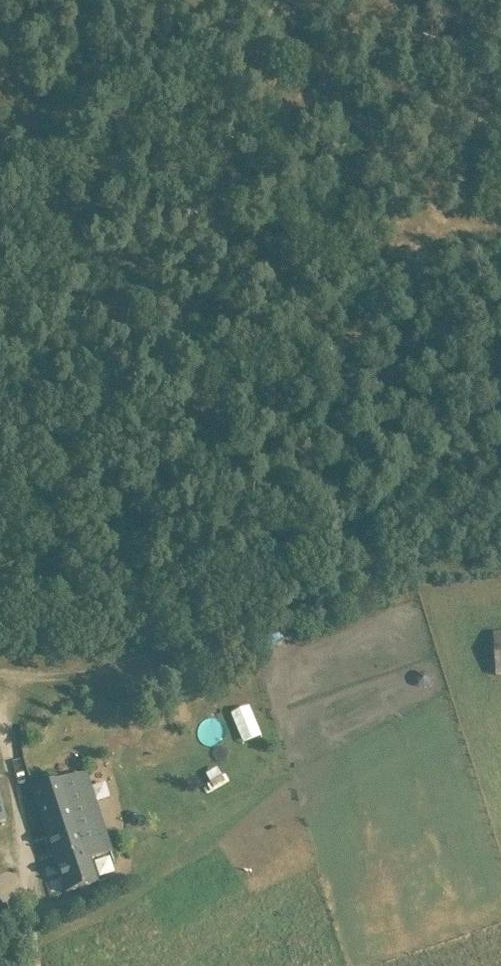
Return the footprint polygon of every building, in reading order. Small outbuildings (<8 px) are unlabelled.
[(252,655),(298,635),(294,626),(248,646),(252,655)] [(225,724),(204,719),(200,738),(220,743),(225,724)] [(33,791),(66,893),(97,883),(89,859),(110,852),(103,829),(95,832),(77,776),(33,791)]
